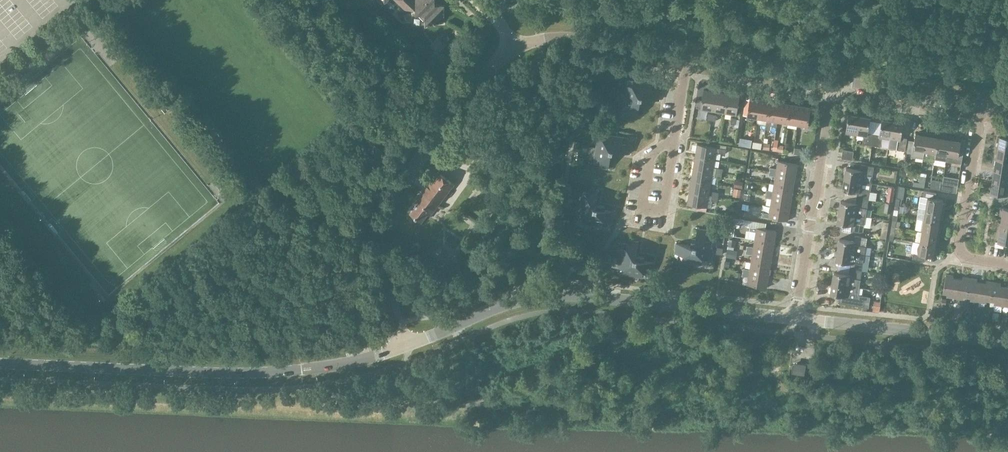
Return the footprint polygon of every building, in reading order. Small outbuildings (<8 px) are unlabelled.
[(404,9),(414,9),(414,14),(418,14),(418,16),(422,19),(424,19),(424,27),(428,23),(442,23),(442,5),(446,5),(446,4),(434,4),(433,2),(433,0),(395,0),(404,9)] [(659,84),(629,79),(624,109),(630,110),(629,113),(639,115),(640,105),(644,105),(646,98),(646,97),(660,100),(661,90),(658,90),(659,84)] [(614,86),(610,92),(615,95),(619,90),(614,86)] [(712,111),(715,92),(703,90),(700,109),(712,111)] [(724,113),(727,94),(715,92),(712,111),(724,113)] [(727,94),(724,113),(736,115),(739,96),(727,94)] [(759,118),(762,99),(750,97),(747,116),(759,118)] [(768,119),(771,101),(762,99),(759,118),(768,119)] [(777,121),(780,102),(771,101),(768,119),(777,121)] [(786,122),(789,104),(780,102),(777,121),(786,122)] [(795,124),(798,105),(789,104),(786,122),(795,124)] [(798,105),(795,124),(808,126),(811,107),(798,105)] [(856,133),(859,115),(848,114),(845,131),(856,133)] [(871,145),(873,133),(868,132),(870,117),(859,115),(856,133),(864,134),(862,144),(871,145)] [(889,139),(892,121),(881,119),(879,134),(873,133),(871,145),(880,147),(882,137),(889,139)] [(892,121),(889,139),(897,140),(896,149),(905,151),(907,138),(901,137),(903,123),(892,121)] [(923,158),(924,150),(927,133),(919,131),(919,134),(915,133),(914,141),(908,140),(906,152),(911,153),(911,156),(923,158)] [(632,138),(630,138),(600,133),(595,163),(600,164),(600,167),(610,168),(611,158),(615,159),(616,152),(617,151),(630,154),(632,144),(631,144),(632,138)] [(935,158),(938,137),(935,136),(935,134),(927,133),(924,150),(930,151),(929,157),(935,158)] [(947,154),(950,136),(942,135),(941,138),(938,137),(935,158),(946,160),(947,154)] [(950,136),(947,154),(958,156),(961,141),(957,140),(958,138),(950,136)] [(996,141),(998,142),(997,147),(1007,149),(1007,137),(999,136),(999,137),(997,137),(996,141)] [(695,156),(715,160),(717,147),(697,144),(695,156)] [(997,147),(995,159),(1007,161),(1007,149),(997,147)] [(843,149),(841,157),(841,158),(852,160),(853,151),(843,149)] [(713,171),(715,160),(695,156),(693,168),(713,171)] [(995,159),(994,170),(1007,172),(1007,161),(995,159)] [(797,164),(778,161),(776,168),(770,167),(769,171),(795,175),(797,164)] [(844,179),(862,181),(863,174),(872,175),(874,166),(861,164),(860,170),(846,168),(844,179)] [(711,183),(713,171),(693,168),(691,180),(711,183)] [(994,170),(992,181),(1007,184),(1007,172),(994,170)] [(793,187),(795,175),(769,171),(769,175),(775,176),(774,183),(793,187)] [(421,193),(437,205),(454,184),(438,172),(421,193)] [(739,193),(742,180),(734,178),(730,191),(739,193)] [(861,189),(862,181),(844,179),(842,190),(857,192),(856,198),(868,199),(870,191),(861,189)] [(940,190),(941,183),(941,180),(931,179),(930,188),(940,190)] [(710,191),(711,183),(691,180),(690,192),(709,195),(712,196),(718,197),(719,192),(710,191)] [(992,181),(990,193),(999,194),(998,201),(1007,202),(1007,184),(992,181)] [(793,187),(774,183),(773,191),(766,190),(765,194),(791,198),(793,187)] [(941,183),(940,190),(952,192),(953,186),(941,183)] [(888,186),(886,201),(892,202),(895,187),(888,186)] [(613,221),(614,212),(604,210),(605,206),(598,205),(597,205),(599,191),(589,189),(589,192),(584,192),(579,222),(609,226),(610,221),(613,221)] [(942,203),(943,199),(935,198),(936,192),(923,190),(922,196),(927,197),(925,208),(943,211),(944,204),(942,203)] [(707,207),(709,195),(690,192),(688,204),(707,207)] [(430,215),(437,205),(421,193),(416,200),(418,202),(410,213),(421,221),(427,213),(430,215)] [(789,209),(791,198),(765,194),(765,197),(772,198),(770,206),(789,209)] [(866,216),(868,199),(856,198),(855,203),(840,201),(839,212),(866,216)] [(788,221),(789,209),(770,206),(769,213),(762,212),(762,216),(788,221)] [(1007,220),(1007,208),(1001,207),(999,215),(1002,215),(1001,219),(1007,220)] [(942,219),(943,211),(925,208),(924,220),(939,222),(939,219),(942,219)] [(863,233),(866,216),(839,212),(837,223),(852,225),(851,231),(863,233)] [(886,236),(888,219),(881,218),(879,235),(886,236)] [(1001,219),(1001,222),(998,222),(997,230),(1007,232),(1007,220),(1001,219)] [(938,226),(939,222),(924,220),(922,231),(939,234),(941,226),(938,226)] [(755,239),(774,242),(776,231),(757,228),(750,227),(749,231),(756,232),(755,239)] [(708,264),(712,234),(707,234),(708,230),(698,229),(696,238),(692,238),(691,245),(691,246),(677,244),(676,253),(679,253),(678,259),(708,264)] [(997,230),(996,238),(998,238),(997,242),(1007,244),(1007,232),(997,230)] [(938,242),(939,234),(922,231),(920,242),(935,245),(936,242),(938,242)] [(864,254),(866,246),(867,237),(854,235),(854,241),(839,239),(837,250),(864,254)] [(772,254),(774,242),(755,239),(754,246),(747,245),(746,249),(772,254)] [(652,272),(654,262),(643,261),(644,257),(637,255),(636,255),(638,242),(629,240),(629,244),(623,243),(618,272),(648,277),(649,272),(652,272)] [(935,248),(935,245),(920,242),(918,254),(913,253),(912,259),(925,261),(926,255),(936,257),(937,249),(935,248)] [(725,257),(736,258),(737,250),(727,248),(725,257)] [(770,265),(772,254),(746,249),(746,253),(752,254),(751,262),(770,265)] [(862,270),(864,254),(837,250),(836,261),(850,263),(849,268),(862,270)] [(768,276),(770,265),(751,262),(750,269),(743,268),(743,272),(768,276)] [(859,287),(862,270),(849,268),(848,274),(834,272),(832,283),(859,287)] [(766,288),(768,276),(743,272),(742,276),(749,277),(747,285),(766,288)] [(954,298),(957,279),(953,278),(953,275),(946,274),(942,293),(947,294),(946,297),(954,298)] [(966,297),(970,278),(962,277),(962,280),(957,279),(954,298),(962,299),(963,297),(966,297)] [(978,302),(981,283),(976,282),(977,279),(970,278),(966,297),(970,298),(970,301),(978,302)] [(990,301),(993,282),(986,281),(986,283),(981,283),(978,302),(986,303),(986,300),(990,301)] [(1002,306),(1005,286),(1000,286),(1001,283),(993,282),(990,301),(994,302),(994,304),(1002,306)] [(858,294),(859,287),(832,283),(830,294),(839,295),(838,302),(868,307),(870,296),(858,294)] [(874,300),(872,311),(879,312),(881,301),(874,300)] [(804,375),(806,364),(793,362),(791,373),(804,375)]
